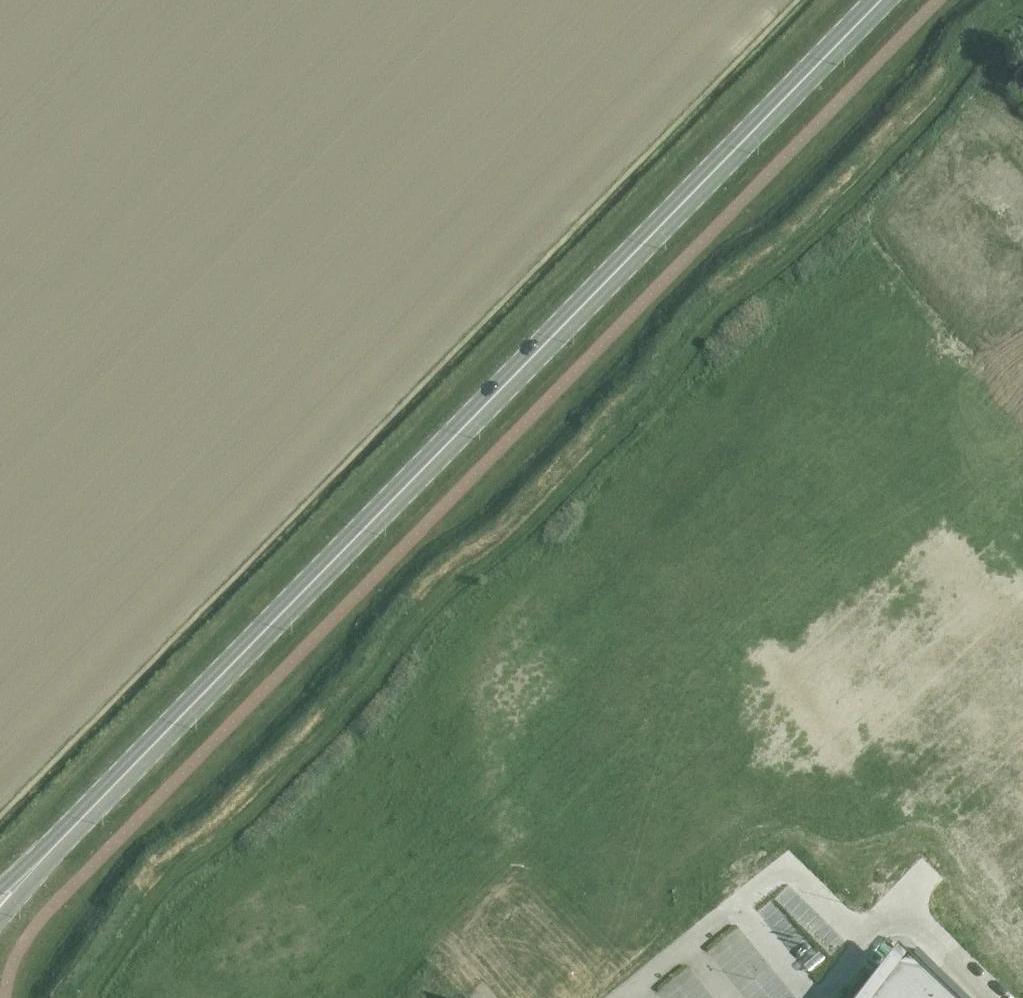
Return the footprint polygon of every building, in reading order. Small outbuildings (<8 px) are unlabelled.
[(882,997),(963,997),(919,955),(900,974),(882,997)]
